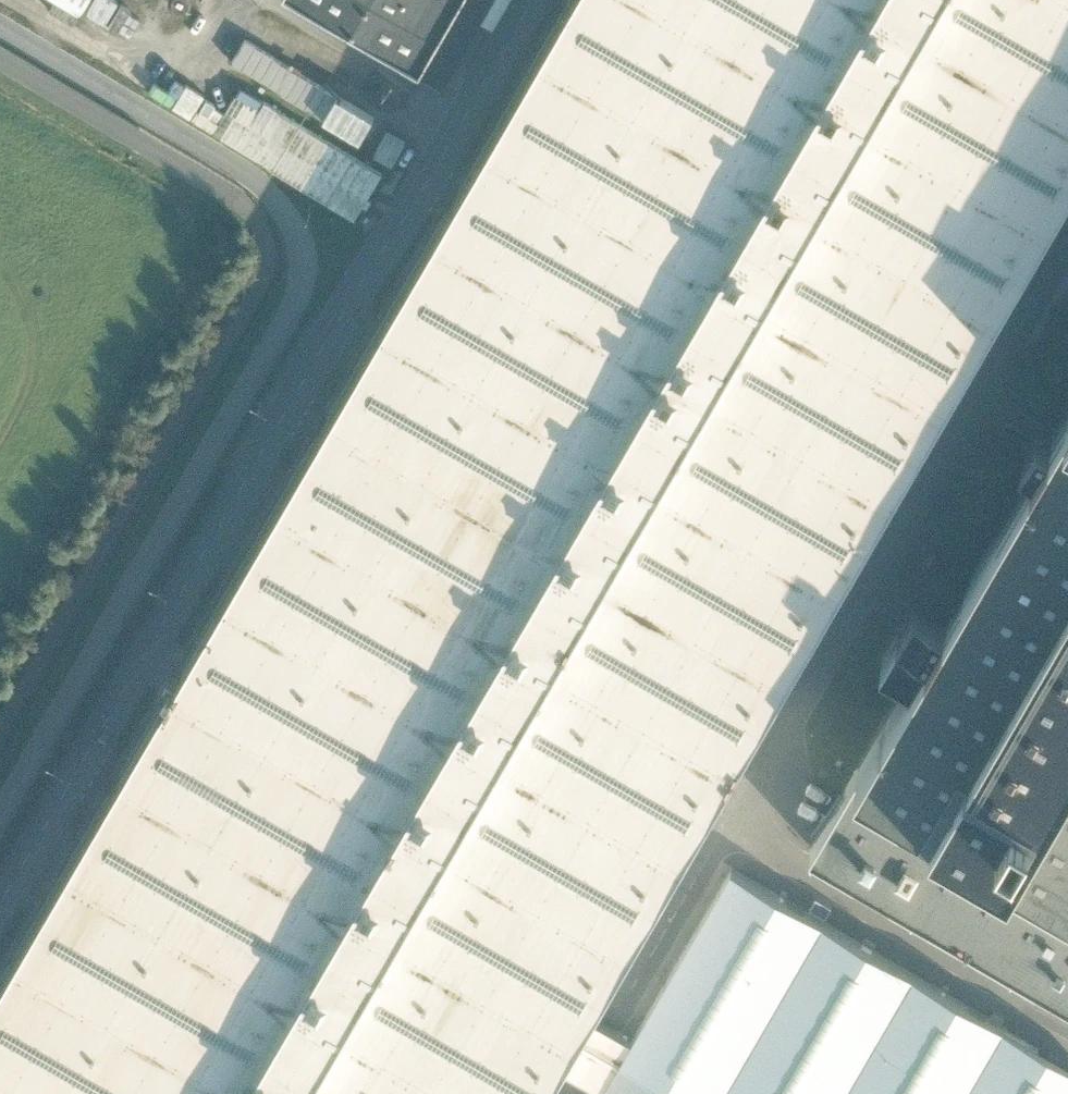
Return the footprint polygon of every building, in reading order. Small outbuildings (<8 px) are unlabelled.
[(0,987),(0,1093),(547,1093),(1067,199),(1067,0),(572,0),(0,987)] [(81,8),(85,0),(62,0),(81,8)] [(447,83),(497,0),(308,0),(447,83)] [(239,34),(227,57),(323,108),(335,85),(239,34)] [(214,133),(357,212),(383,164),(241,85),(214,133)] [(816,850),(1067,1002),(1067,419),(816,850)] [(733,870),(604,1093),(1067,1093),(1067,1062),(733,870)]
